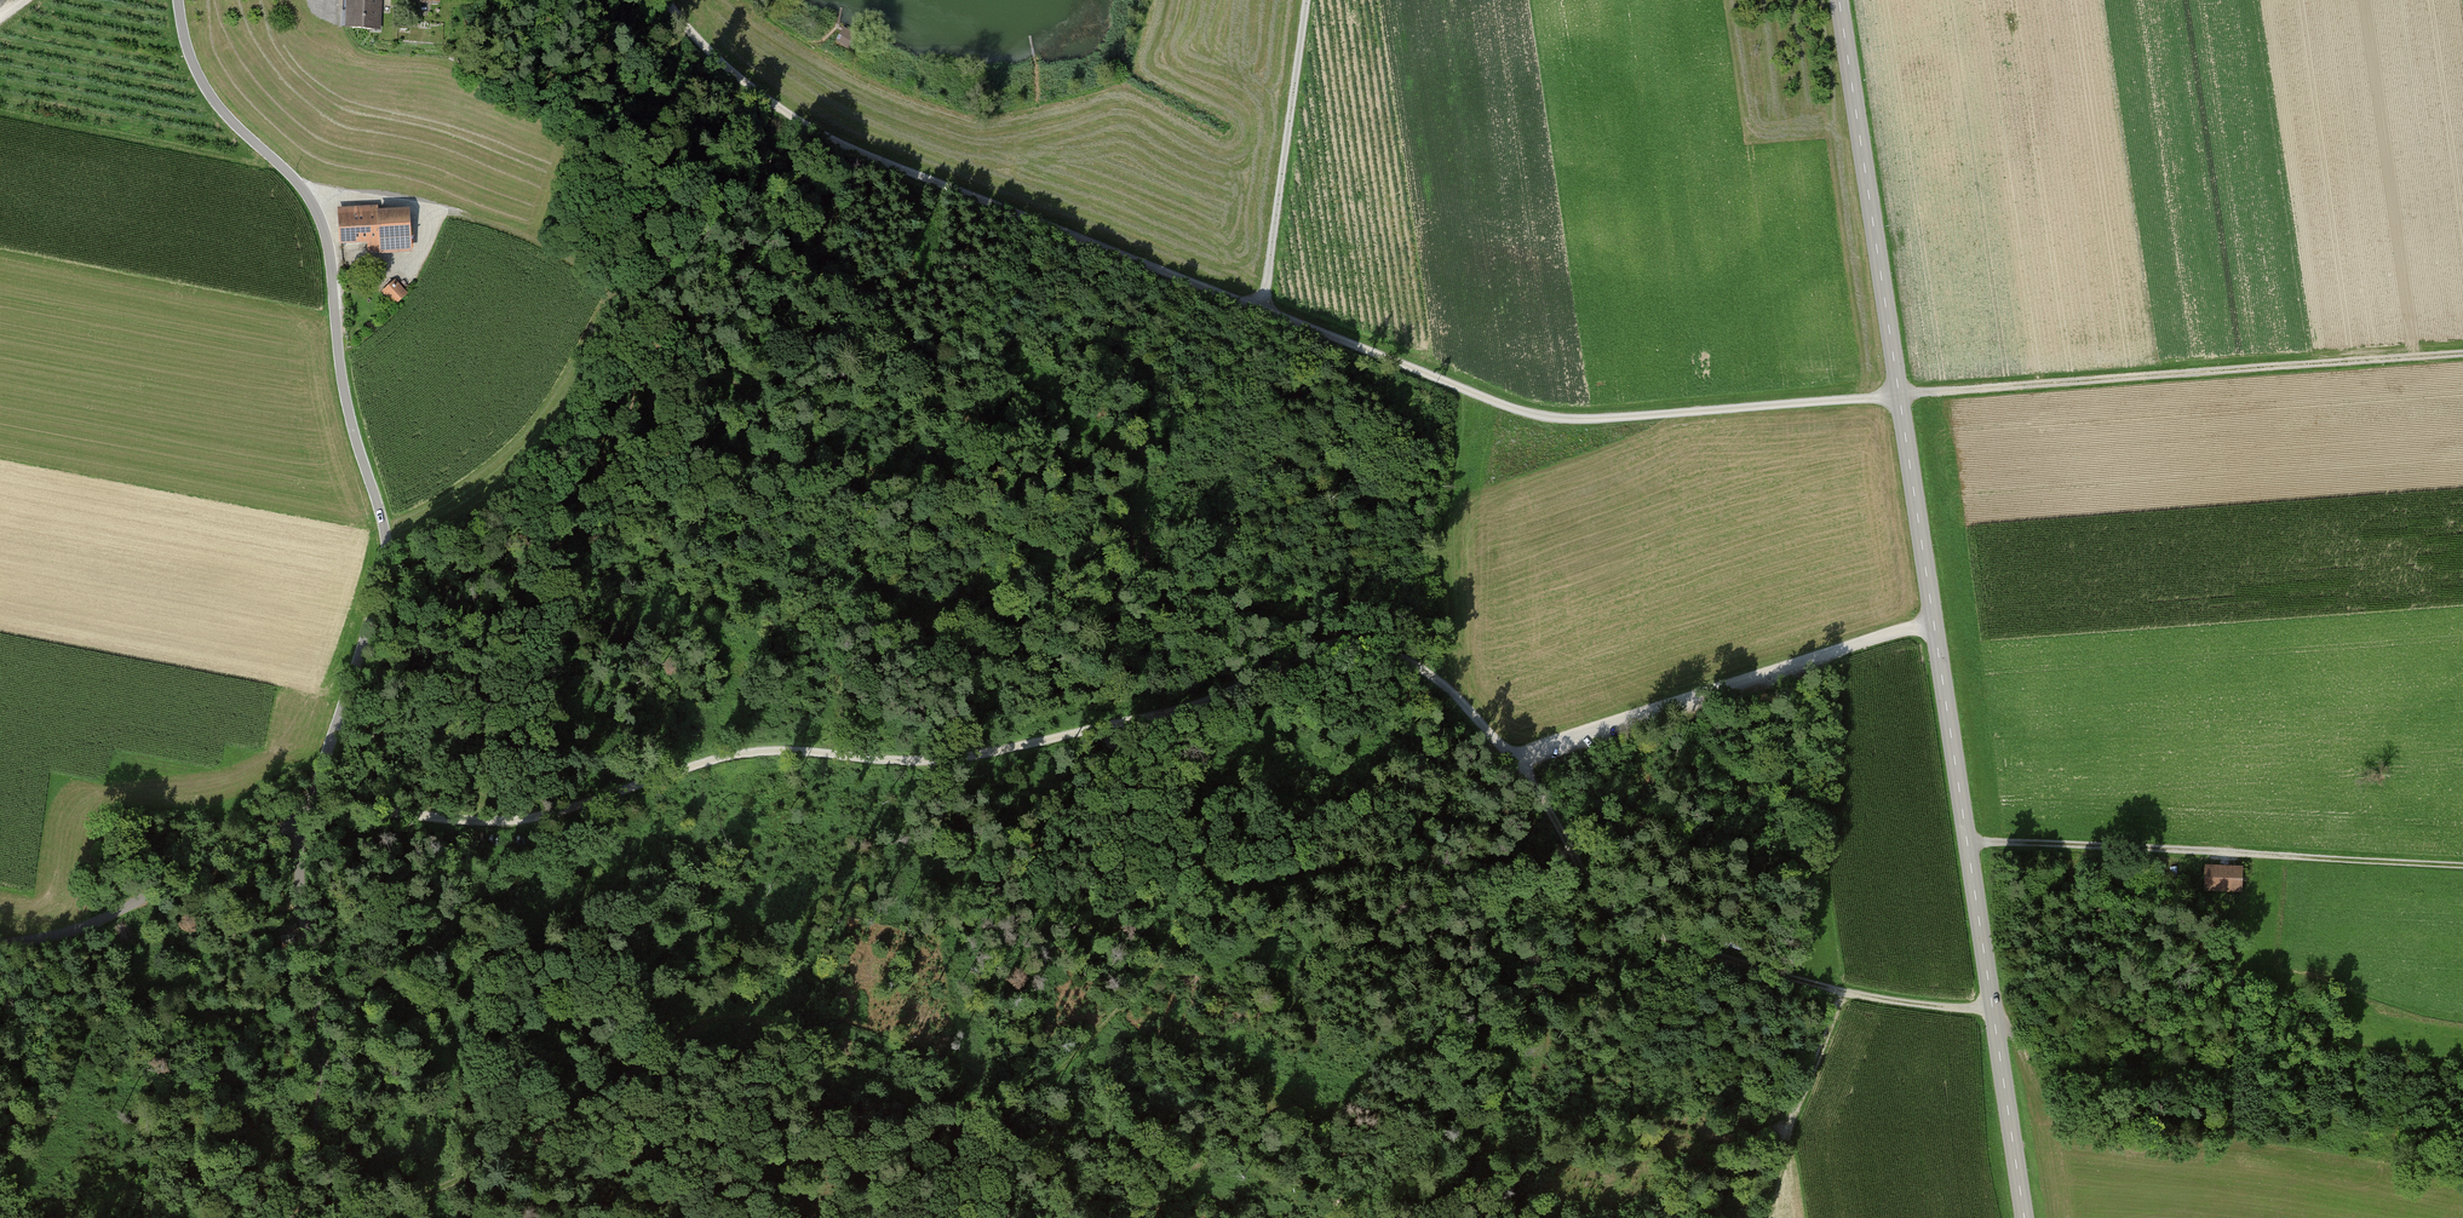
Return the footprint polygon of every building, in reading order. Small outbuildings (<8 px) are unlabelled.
[(342,32),(377,33),(378,0),(343,0),(342,32)] [(842,32),(836,42),(850,50),(855,39),(842,32)] [(377,204),(339,207),(341,241),(370,239),(371,252),(414,249),(411,205),(377,207),(377,204)] [(392,281),(380,293),(392,305),(404,294),(392,281)] [(2246,867),(2206,865),(2205,891),(2244,893),(2246,867)]
